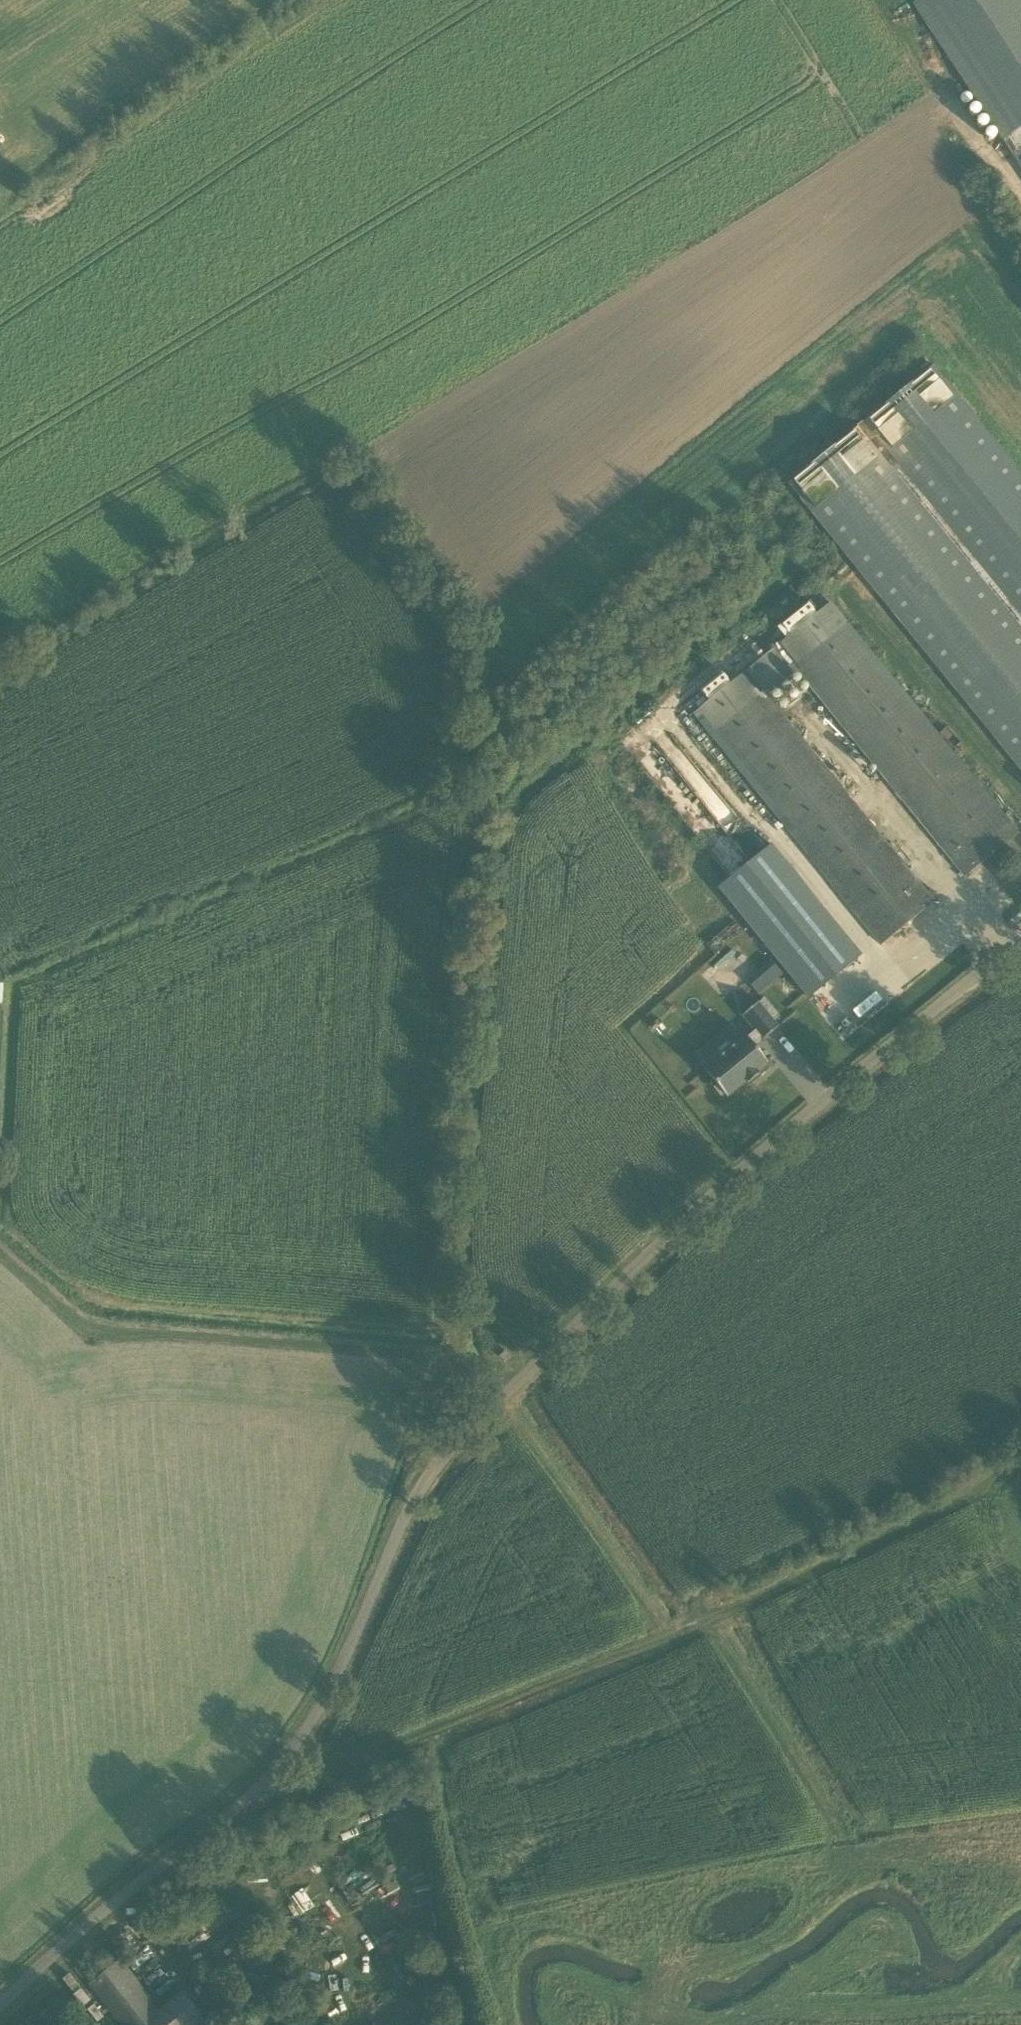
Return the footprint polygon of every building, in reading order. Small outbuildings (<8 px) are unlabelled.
[(1020,167),(1020,0),(917,0),(913,3),(1020,167)] [(864,421),(788,483),(1020,769),(1020,474),(933,365),(864,421)] [(881,945),(934,901),(764,692),(794,666),(965,876),(1018,833),(830,602),(693,713),(881,945)] [(716,828),(747,861),(773,837),(741,803),(716,828)] [(861,954),(776,851),(723,894),(808,997),(861,954)] [(773,984),(782,976),(771,962),(761,970),(773,984)] [(758,1002),(742,1015),(755,1030),(747,1037),(745,1035),(735,1043),(729,1036),(711,1051),(717,1058),(704,1069),(717,1085),(715,1087),(721,1095),(724,1093),(727,1097),(747,1080),(748,1081),(747,1082),(748,1083),(759,1074),(758,1073),(757,1072),(768,1063),(753,1045),(761,1038),(762,1039),(778,1027),(758,1002)] [(204,2019),(182,1992),(157,2012),(117,1961),(89,1983),(122,2024),(197,2024),(204,2019)]
